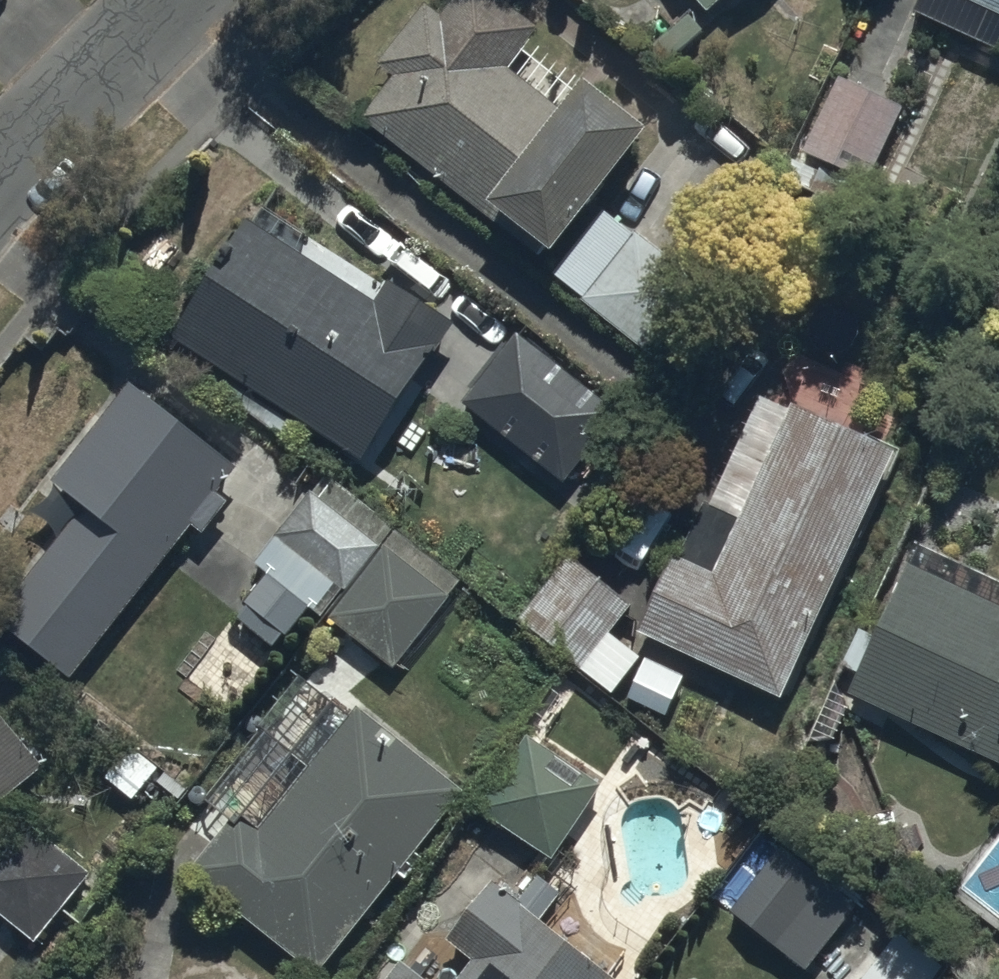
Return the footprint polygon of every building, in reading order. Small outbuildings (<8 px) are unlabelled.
[(365,115),(540,258),(553,243),(559,248),(659,126),(595,73),(568,107),(514,63),(543,29),(508,0),(431,0),(381,61),(398,75),(365,115)] [(916,11),(998,48),(998,0),(921,0),(916,11)] [(905,108),(840,76),(791,175),(857,207),(905,108)] [(709,285),(604,207),(551,276),(655,356),(709,285)] [(251,216),(174,338),(366,459),(454,319),(389,278),(378,296),(251,216)] [(623,413),(517,333),(462,405),(569,485),(623,413)] [(133,383),(55,483),(81,503),(0,608),(0,616),(75,673),(190,524),(204,534),(230,501),(221,493),(241,467),(133,383)] [(675,554),(640,628),(786,700),(903,450),(796,400),(791,411),(759,396),(684,558),(675,554)] [(329,613),(397,527),(334,479),(320,497),(312,491),(255,565),(325,618),(329,613)] [(397,527),(329,613),(398,665),(464,578),(397,527)] [(851,689),(998,760),(998,580),(942,553),(933,571),(912,561),(851,689)] [(572,556),(523,617),(615,691),(621,684),(665,719),(686,678),(616,631),(633,606),(572,556)] [(273,650),(230,618),(184,681),(228,712),(273,650)] [(468,790),(361,706),(262,827),(240,809),(192,868),(320,972),(468,790)] [(0,709),(0,800),(45,763),(0,709)] [(606,780),(529,731),(479,807),(557,857),(606,780)] [(20,817),(0,843),(0,912),(37,942),(91,875),(20,817)] [(786,844),(735,912),(809,968),(860,901),(786,844)] [(545,918),(565,895),(542,876),(522,900),(495,877),(447,936),(475,960),(460,978),(619,978),(545,918)] [(873,947),(850,978),(916,978),(873,947)] [(374,978),(434,978),(398,949),(374,978)]
